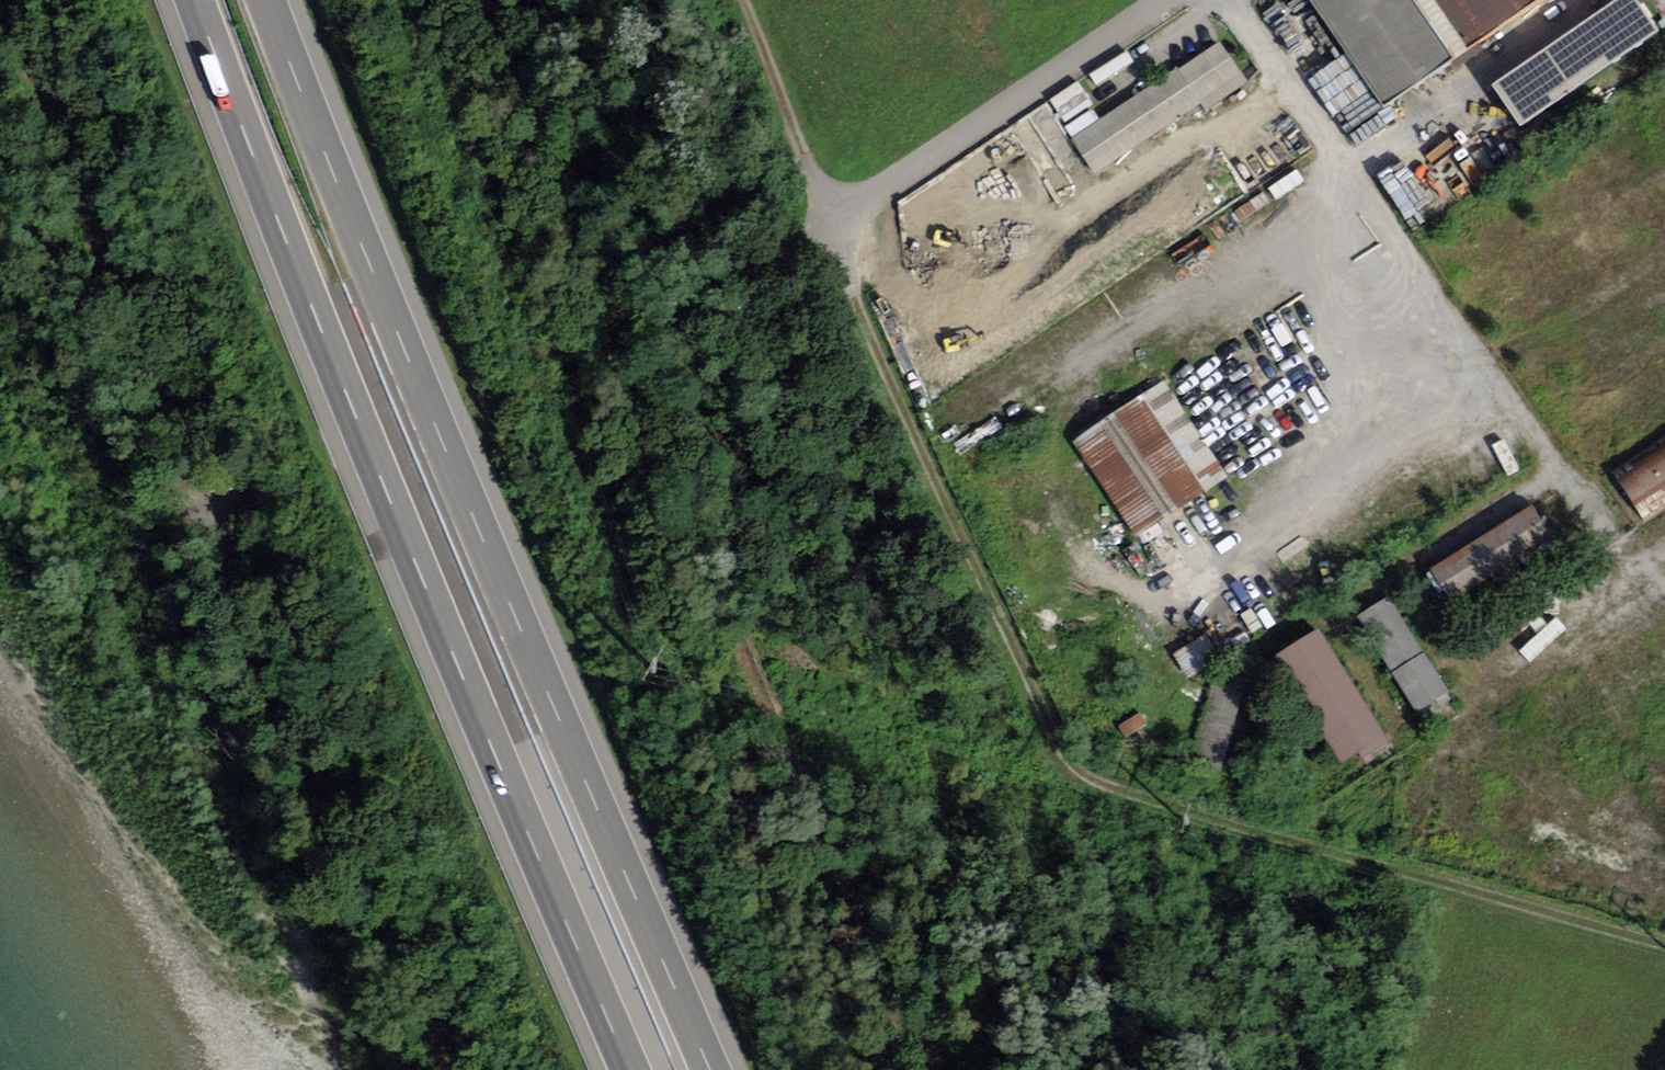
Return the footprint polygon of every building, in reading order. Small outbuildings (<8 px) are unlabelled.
[(1381,111),(1546,0),(1306,0),(1381,111)] [(1491,93),(1520,134),(1660,38),(1633,0),(1626,0),(1491,93)] [(1213,45),(1069,143),(1089,172),(1195,101),(1199,107),(1237,81),(1213,45)] [(1160,387),(1073,444),(1133,534),(1219,478),(1160,387)] [(1636,514),(1664,496),(1664,445),(1613,478),(1636,514)] [(1423,573),(1439,602),(1545,541),(1529,512),(1423,573)] [(1383,601),(1355,620),(1416,713),(1444,695),(1383,601)] [(1272,658),(1342,770),(1381,746),(1312,633),(1272,658)] [(1206,639),(1179,660),(1195,679),(1221,658),(1206,639)]
